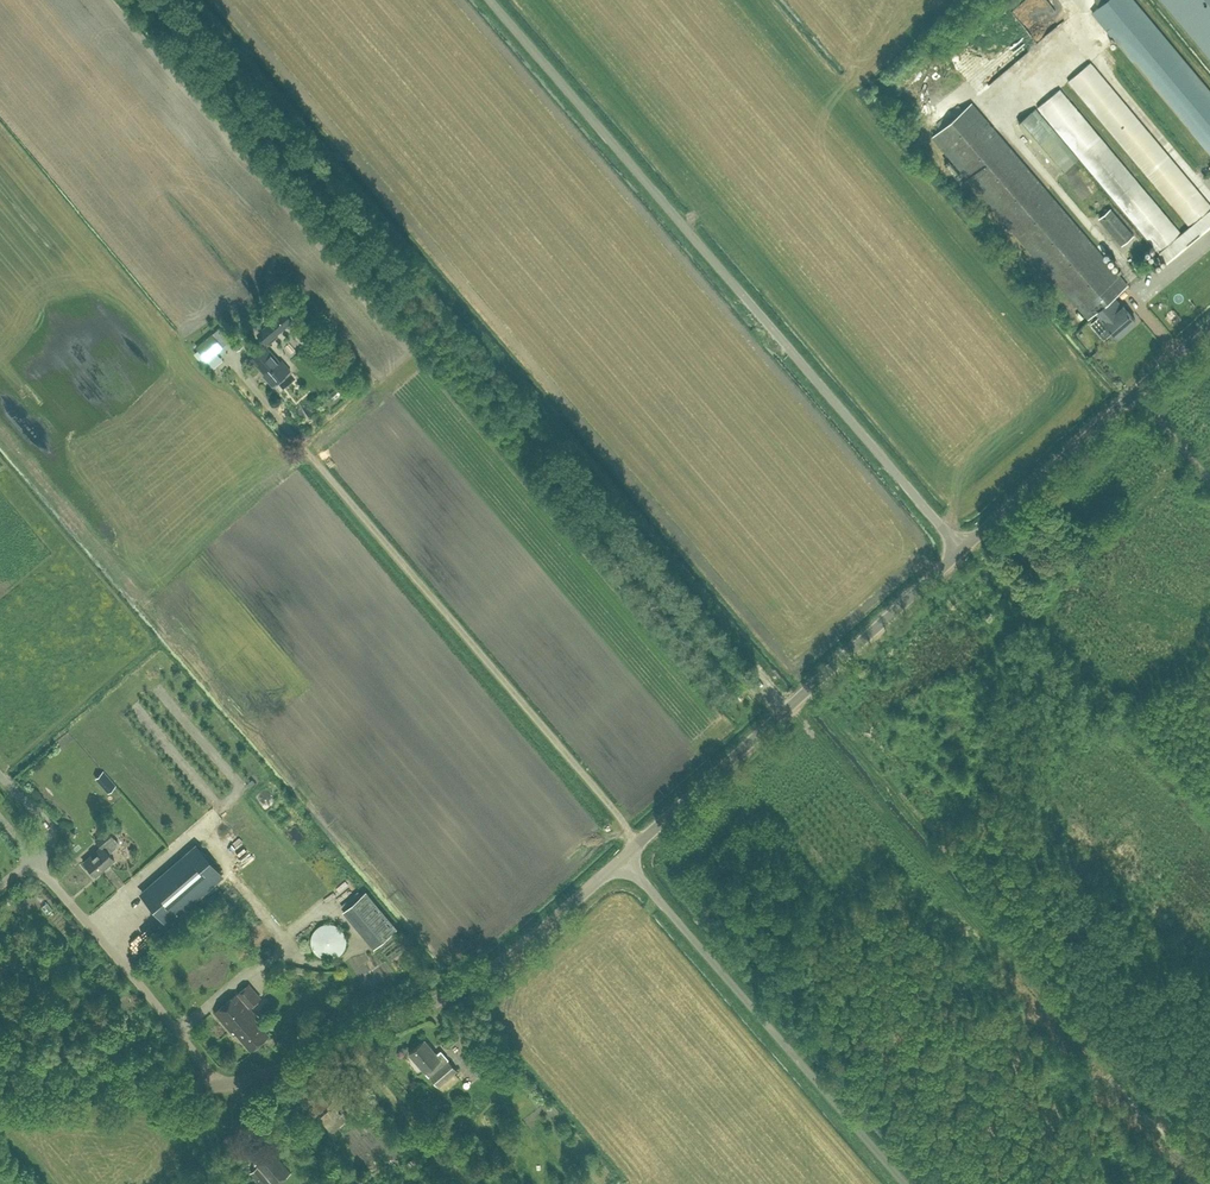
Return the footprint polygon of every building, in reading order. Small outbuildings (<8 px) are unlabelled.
[(1135,0),(1106,0),(1093,11),(1209,152),(1209,90),(1135,0)] [(1209,57),(1209,0),(1162,0),(1209,57)] [(986,74),(992,83),(1029,54),(1019,40),(989,64),(981,54),(980,54),(973,45),(954,61),(969,80),(975,75),(979,79),(986,74)] [(1167,261),(1209,225),(1209,204),(1090,61),(1069,79),(1067,80),(1189,226),(1181,233),(1060,88),(1037,107),(1167,261)] [(916,87),(926,78),(921,71),(910,80),(916,87)] [(934,134),(1089,316),(1097,310),(1115,294),(1127,284),(973,101),(934,134)] [(1133,235),(1110,208),(1100,217),(1123,244),(1133,235)] [(1139,261),(1132,266),(1136,271),(1143,266),(1139,261)] [(1127,329),(1129,326),(1128,324),(1135,319),(1115,294),(1097,310),(1105,320),(1104,320),(1112,329),(1110,331),(1116,339),(1127,329)] [(276,334),(294,319),(284,308),(267,324),(276,334)] [(208,359),(224,346),(212,332),(196,346),(208,359)] [(305,343),(312,351),(318,347),(311,338),(305,343)] [(273,384),(290,369),(282,359),(280,360),(266,345),(253,356),(267,372),(264,374),(273,384)] [(33,836),(41,829),(35,823),(28,830),(33,836)] [(108,851),(118,842),(106,828),(95,838),(101,845),(83,860),(95,874),(113,858),(108,851)] [(196,845),(142,892),(168,922),(222,874),(196,845)] [(356,899),(344,909),(376,943),(394,926),(380,911),(373,918),(356,899)] [(310,940),(311,944),(312,947),(313,950),(315,953),(318,955),(321,957),(324,958),(328,958),(331,958),(335,957),(338,955),(340,953),(343,950),(344,947),(345,944),(346,940),(345,937),(344,934),(343,931),(340,928),(338,926),(335,924),(331,923),(328,923),(324,923),(321,924),(318,926),(315,928),(313,930),(312,934),(311,937),(310,940)] [(15,963),(18,948),(0,944),(0,960),(15,963)] [(244,945),(237,951),(248,963),(255,957),(244,945)] [(238,992),(216,1011),(234,1032),(236,1031),(251,1048),(269,1033),(254,1016),(257,1014),(250,1006),(261,997),(249,983),(238,992)] [(445,1046),(454,1039),(450,1034),(441,1041),(445,1046)] [(444,1091),(460,1077),(455,1072),(458,1069),(441,1050),(438,1053),(425,1039),(409,1052),(426,1071),(444,1091)] [(475,1068),(484,1078),(495,1067),(486,1058),(475,1068)] [(322,1106),(326,1103),(330,1108),(320,1117),(332,1130),(348,1117),(342,1109),(357,1096),(345,1082),(330,1095),(317,1079),(298,1095),(314,1113),(317,1110),(320,1113),(324,1109),(322,1106)] [(291,1171),(274,1151),(272,1152),(264,1142),(250,1153),(257,1161),(256,1162),(258,1165),(251,1171),(262,1183),(271,1183),(273,1182),(274,1183),(276,1183),(291,1171)]
